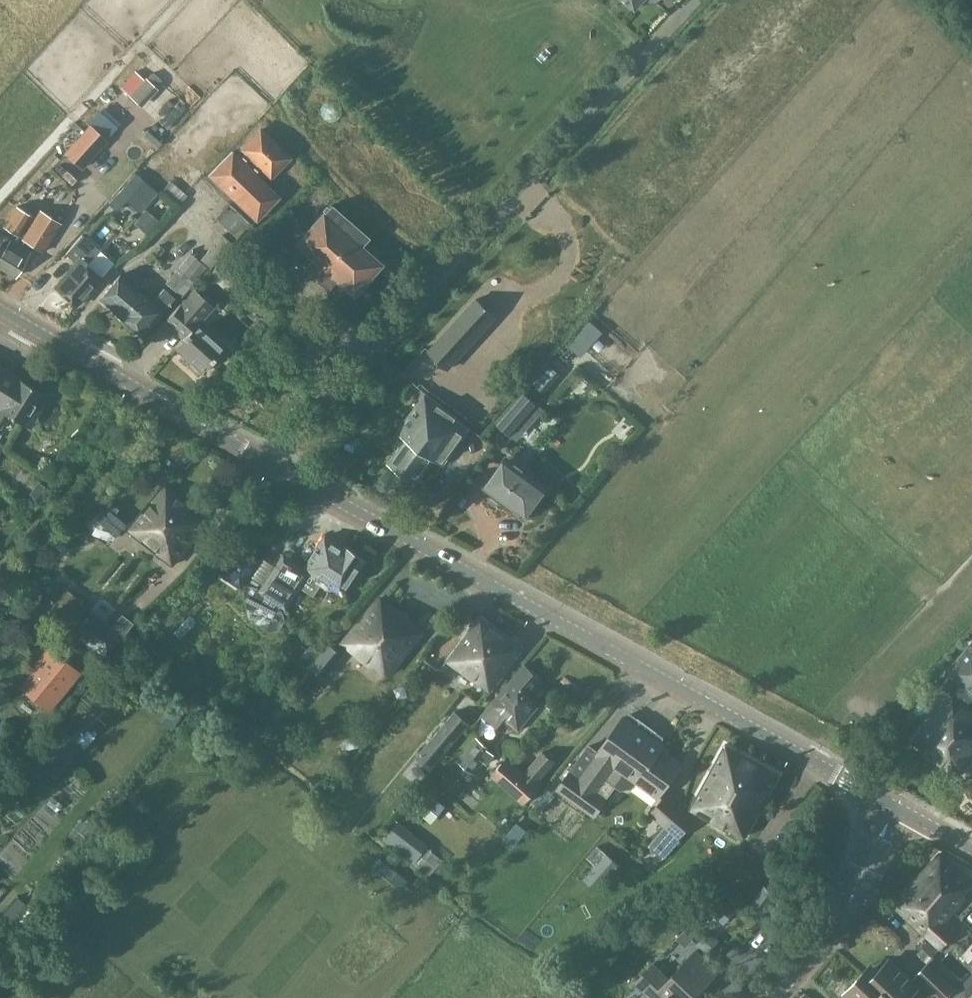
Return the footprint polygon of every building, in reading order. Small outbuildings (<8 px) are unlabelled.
[(635,10),(645,0),(624,0),(635,10)] [(145,77),(128,95),(141,107),(157,89),(154,87),(160,80),(152,72),(146,78),(145,77)] [(360,87),(350,96),(357,103),(367,94),(360,87)] [(63,154),(81,169),(107,141),(106,140),(114,131),(98,116),(90,126),(89,125),(63,154)] [(233,152),(232,151),(210,175),(255,220),(277,197),(263,184),(289,158),(258,127),(233,152)] [(117,194),(108,204),(115,211),(125,201),(140,213),(157,192),(134,173),(117,194)] [(216,218),(235,238),(249,223),(229,204),(216,218)] [(322,211),(307,227),(365,278),(378,264),(358,247),(367,237),(330,205),(324,212),(322,211)] [(17,236),(18,236),(25,225),(30,215),(16,207),(4,227),(17,236)] [(20,238),(24,240),(43,252),(61,224),(38,209),(27,226),(20,238)] [(145,211),(133,224),(145,234),(157,221),(145,211)] [(0,244),(0,268),(14,277),(25,259),(29,252),(20,247),(24,240),(20,238),(27,226),(25,225),(18,236),(17,236),(13,243),(9,240),(6,246),(0,243),(0,244)] [(365,278),(307,227),(292,244),(303,253),(297,260),(304,266),(302,268),(325,288),(326,287),(337,296),(345,286),(353,293),(365,278)] [(200,259),(210,268),(231,243),(221,234),(200,259)] [(98,251),(81,236),(65,254),(75,263),(54,287),(75,306),(101,276),(87,264),(98,251)] [(158,245),(154,251),(159,255),(164,250),(158,245)] [(190,253),(165,283),(181,296),(206,267),(190,253)] [(208,275),(224,290),(237,276),(220,261),(208,275)] [(124,275),(100,299),(118,314),(117,315),(141,336),(162,311),(173,297),(163,288),(153,299),(124,275)] [(194,288),(181,303),(164,322),(183,339),(174,348),(202,372),(224,348),(198,324),(214,306),(194,288)] [(475,299),(428,351),(448,369),(495,317),(475,299)] [(548,365),(532,383),(544,393),(560,375),(548,365)] [(18,378),(17,380),(0,369),(0,409),(18,378)] [(18,378),(0,409),(0,420),(4,413),(27,428),(42,403),(36,399),(40,392),(18,378)] [(523,391),(495,422),(510,436),(538,406),(523,391)] [(402,443),(388,462),(416,483),(433,459),(442,465),(469,429),(455,419),(456,418),(438,404),(424,394),(397,432),(394,436),(402,443)] [(341,420),(327,437),(334,443),(337,439),(338,440),(349,427),(348,426),(342,421),(341,420)] [(547,487),(533,476),(525,471),(523,473),(520,471),(523,468),(516,462),(513,466),(505,460),(484,489),(524,518),(547,487)] [(38,480),(29,493),(38,500),(47,487),(38,480)] [(165,484),(127,530),(172,567),(208,522),(197,513),(199,511),(165,484)] [(110,503),(96,520),(119,538),(129,526),(114,514),(118,509),(110,503)] [(261,557),(240,588),(242,590),(246,584),(248,586),(244,592),(249,618),(269,632),(279,630),(284,622),(283,612),(279,609),(280,606),(286,610),(302,587),(313,595),(322,582),(342,595),(365,561),(345,548),(344,549),(326,537),(305,569),(284,555),(266,582),(252,573),(262,558),(261,557)] [(219,575),(240,588),(261,557),(240,543),(219,575)] [(59,597),(46,613),(71,633),(72,632),(81,620),(69,610),(71,607),(77,599),(65,590),(59,597)] [(375,666),(387,676),(422,632),(380,599),(343,644),(372,668),(375,666)] [(81,620),(72,632),(103,657),(121,636),(130,623),(120,615),(110,627),(89,610),(81,620)] [(478,682),(490,691),(523,647),(480,615),(446,662),(476,684),(478,682)] [(913,742),(955,779),(971,759),(971,713),(968,710),(971,704),(971,644),(947,673),(951,676),(941,688),(952,697),(913,742)] [(311,668),(298,684),(310,693),(323,677),(324,678),(343,656),(329,645),(311,667),(311,668)] [(17,688),(48,713),(73,681),(69,678),(75,671),(45,647),(31,665),(34,667),(17,688)] [(487,711),(482,717),(496,728),(503,719),(517,731),(538,705),(528,697),(542,680),(524,665),(487,711)] [(415,757),(430,769),(470,721),(455,709),(415,757)] [(168,711),(161,721),(171,729),(178,719),(168,711)] [(588,746),(557,791),(594,818),(609,798),(608,797),(616,786),(620,790),(632,788),(636,784),(657,799),(681,765),(661,750),(664,745),(660,742),(662,738),(630,715),(625,718),(623,717),(598,753),(588,746)] [(87,729),(77,739),(84,746),(94,735),(87,729)] [(475,737),(457,760),(473,774),(483,761),(486,764),(493,755),(484,748),(486,746),(475,737)] [(212,745),(207,752),(220,761),(225,754),(212,745)] [(731,829),(745,837),(779,775),(725,745),(689,810),(729,832),(731,829)] [(501,764),(491,776),(492,777),(499,783),(523,805),(541,783),(538,780),(553,762),(542,753),(524,774),(514,765),(506,758),(501,764)] [(652,817),(664,827),(680,808),(669,798),(652,817)] [(656,837),(647,847),(663,860),(679,841),(678,840),(688,828),(695,821),(680,808),(664,827),(656,837)] [(73,829),(67,836),(77,845),(90,830),(78,820),(71,828),(73,829)] [(382,842),(409,862),(418,849),(391,829),(382,842)] [(509,831),(502,840),(511,847),(518,838),(509,831)] [(586,858),(595,865),(605,853),(597,846),(591,852),(586,858)] [(607,853),(583,879),(596,890),(612,873),(615,877),(621,870),(617,867),(620,864),(607,853)] [(940,855),(894,906),(929,936),(930,938),(940,946),(941,948),(953,934),(943,925),(967,899),(962,894),(971,884),(940,855)] [(707,884),(683,912),(698,925),(709,911),(723,923),(736,909),(707,884)] [(775,896),(763,886),(749,904),(761,914),(775,896)] [(19,897),(3,914),(10,920),(26,903),(19,897)] [(706,931),(694,944),(705,954),(717,941),(706,931)] [(921,947),(916,953),(927,963),(927,962),(928,963),(933,958),(931,956),(921,947)] [(718,972),(695,950),(668,978),(653,963),(634,983),(649,997),(693,997),(718,972)] [(597,969),(596,957),(577,958),(577,970),(597,969)] [(870,981),(889,997),(910,997),(919,988),(889,960),(878,971),(870,981)] [(915,975),(939,997),(944,997),(949,992),(954,987),(929,964),(928,963),(927,962),(927,963),(915,975)] [(870,981),(863,974),(844,994),(848,997),(889,997),(870,981)] [(956,989),(964,996),(965,997),(971,989),(971,982),(971,981),(961,983),(956,989)] [(949,992),(955,997),(962,997),(964,996),(956,989),(954,987),(949,992)]
